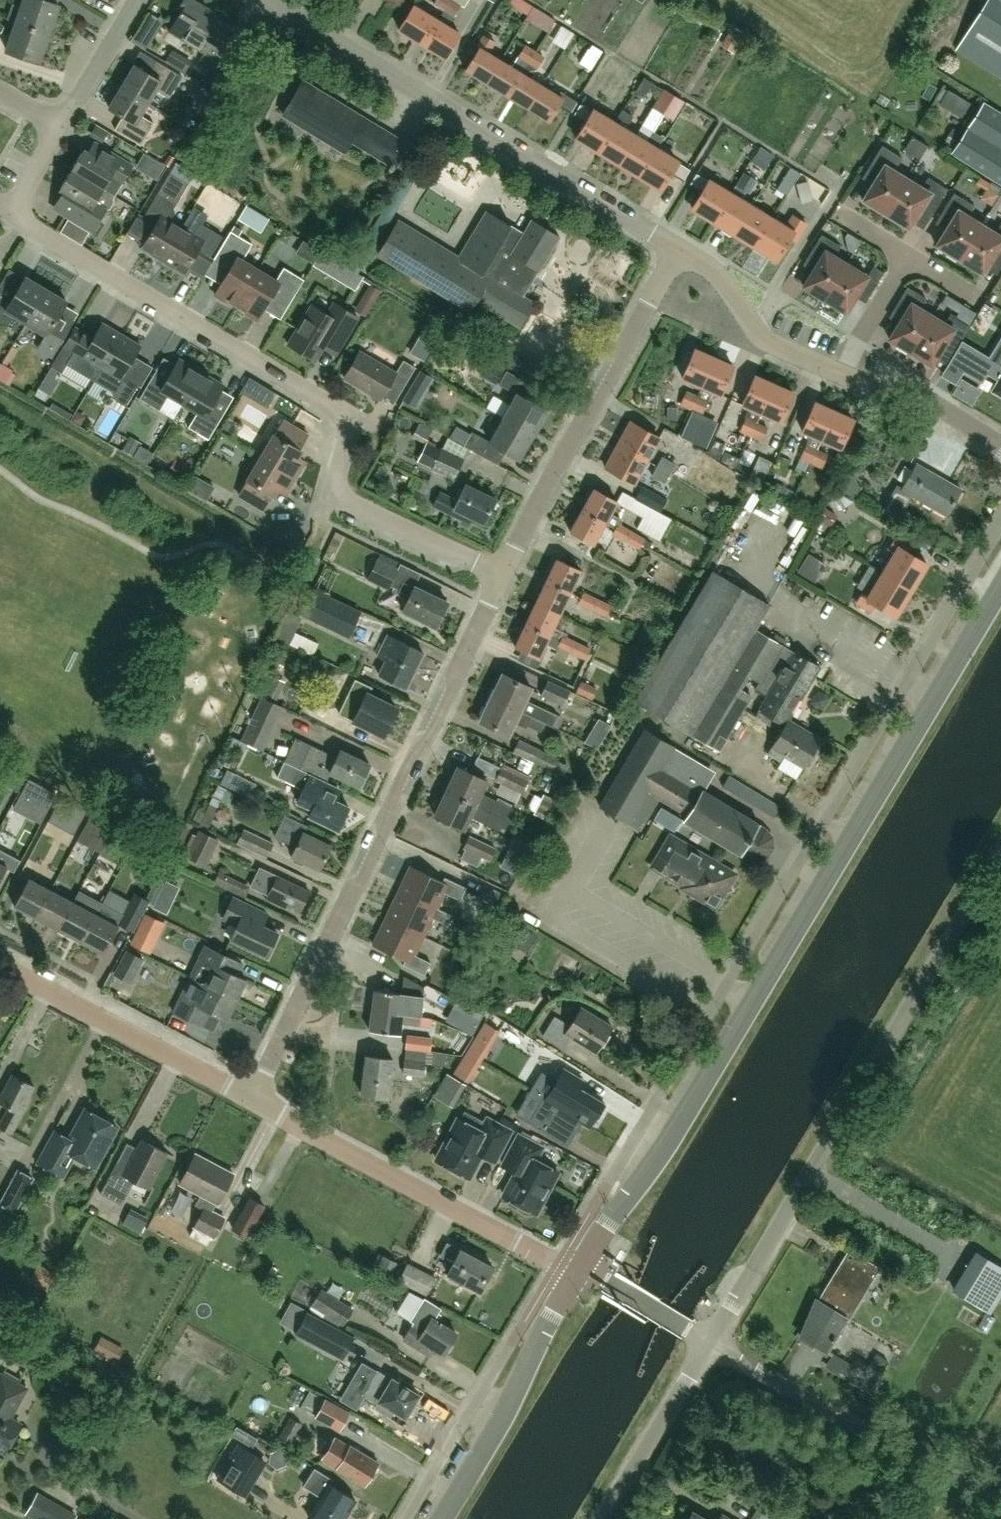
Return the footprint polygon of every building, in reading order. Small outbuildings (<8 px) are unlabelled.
[(48,33),(57,5),(42,0),(19,0),(17,5),(12,4),(7,19),(16,22),(48,33)] [(223,48),(234,29),(217,19),(214,23),(204,16),(209,9),(194,0),(187,0),(179,12),(183,14),(174,30),(209,51),(200,64),(219,76),(233,54),(223,48)] [(422,44),(449,0),(435,0),(433,4),(437,7),(431,16),(414,6),(399,30),(422,44)] [(424,45),(445,58),(460,34),(448,27),(454,16),(461,4),(454,0),(449,0),(422,44),(424,45)] [(537,10),(526,0),(512,0),(511,1),(530,18),(537,10)] [(1000,78),(1000,0),(985,0),(955,49),(1000,78)] [(39,61),(48,33),(16,22),(7,50),(39,61)] [(565,48),(575,34),(563,26),(553,41),(565,48)] [(466,70),(487,83),(501,60),(489,52),(495,42),(484,35),(477,46),(480,48),(466,70)] [(525,44),(517,57),(512,66),(501,60),(487,83),(507,96),(535,50),(525,44)] [(580,63),(591,70),(600,56),(589,49),(580,63)] [(507,96),(528,108),(538,90),(542,84),(530,77),(535,68),(537,69),(545,56),(535,50),(507,96)] [(190,71),(194,61),(172,52),(168,62),(190,71)] [(168,99),(182,77),(156,62),(149,74),(135,65),(121,87),(147,102),(154,90),(168,99)] [(395,166),(407,145),(303,82),(283,115),(345,152),(352,141),(391,165),(389,167),(392,169),(394,165),(395,166)] [(542,84),(538,90),(528,108),(548,121),(558,105),(570,113),(578,101),(556,88),(554,92),(542,84)] [(147,102),(121,87),(108,108),(122,117),(114,129),(140,145),(153,123),(139,115),(147,102)] [(685,101),(676,96),(677,95),(666,89),(654,108),(675,119),(685,101)] [(955,93),(946,112),(959,118),(968,99),(955,93)] [(983,102),(951,153),(1000,184),(1000,114),(983,102)] [(599,152),(615,125),(580,104),(574,115),(586,123),(576,138),(599,152)] [(615,125),(599,152),(619,164),(635,137),(626,131),(635,116),(624,110),(615,125)] [(646,143),(635,137),(619,164),(639,176),(655,149),(656,149),(662,139),(652,133),(646,143)] [(84,149),(72,169),(114,194),(132,164),(95,142),(89,152),(84,149)] [(865,174),(875,180),(863,200),(886,215),(908,179),(885,165),(892,153),(882,147),(865,174)] [(689,169),(656,149),(655,149),(639,176),(661,189),(671,173),(683,181),(689,169)] [(786,195),(793,185),(796,181),(801,173),(790,167),(776,189),(786,195)] [(60,189),(63,191),(52,209),(91,233),(106,208),(109,207),(113,201),(112,197),(114,194),(72,169),(60,189)] [(162,260),(182,226),(171,219),(175,212),(172,210),(188,183),(170,172),(143,217),(153,223),(154,227),(150,234),(147,232),(139,246),(162,260)] [(715,222),(731,195),(696,174),(689,185),(701,192),(692,208),(715,222)] [(922,188),(908,179),(886,215),(909,229),(921,209),(932,215),(947,190),(928,178),(922,188)] [(959,260),(981,224),(969,217),(974,206),(954,194),(938,219),(948,226),(936,246),(959,260)] [(751,207),(731,195),(715,222),(735,234),(751,207)] [(264,232),(272,221),(250,205),(241,217),(264,232)] [(735,234),(755,247),(771,219),(751,207),(735,234)] [(486,211),(458,258),(398,222),(378,254),(469,309),(476,298),(520,325),(533,303),(522,297),(559,236),(532,220),(524,233),(511,225),(510,225),(486,211)] [(786,228),(771,219),(755,247),(777,260),(791,238),(796,241),(806,223),(793,215),(786,228)] [(194,233),(182,226),(162,260),(186,275),(195,260),(192,259),(197,252),(201,252),(210,257),(223,236),(200,223),(194,233)] [(959,260),(982,274),(995,254),(1000,258),(1000,224),(995,233),(981,224),(959,260)] [(237,305),(258,270),(242,260),(252,244),(231,231),(213,259),(230,269),(215,294),(227,301),(228,300),(237,305)] [(803,287),(825,300),(846,264),(834,257),(840,246),(822,235),(806,261),(816,267),(803,287)] [(846,264),(825,300),(846,313),(858,293),(868,299),(884,273),(874,267),(867,277),(846,264)] [(246,311),(245,313),(257,320),(272,295),(288,305),(304,279),(283,267),(276,280),(258,270),(237,305),(246,311)] [(26,322),(47,289),(26,276),(11,301),(0,294),(0,323),(5,326),(16,316),(26,322)] [(911,352),(932,316),(920,309),(926,299),(907,287),(892,313),(902,319),(889,339),(911,352)] [(67,301),(47,289),(26,322),(46,334),(41,343),(55,352),(72,324),(58,315),(67,301)] [(358,317),(333,302),(326,314),(311,304),(288,343),(315,360),(323,346),(336,353),(358,317)] [(945,324),(932,316),(911,352),(932,365),(944,345),(955,351),(970,325),(951,314),(945,324)] [(122,333),(103,322),(94,336),(76,325),(64,345),(52,366),(62,372),(67,364),(94,380),(122,333)] [(425,361),(441,334),(427,326),(412,353),(425,361)] [(134,356),(141,345),(122,333),(94,380),(112,390),(115,399),(125,382),(121,379),(134,356)] [(952,356),(970,366),(967,372),(981,381),(987,372),(999,379),(992,390),(1000,396),(1000,366),(961,341),(952,356)] [(682,378),(701,386),(714,358),(695,350),(682,378)] [(401,390),(415,367),(403,359),(395,372),(359,351),(344,377),(380,398),(389,383),(401,390)] [(169,394),(183,403),(201,372),(179,358),(166,380),(154,373),(139,398),(159,410),(169,394)] [(734,367),(714,358),(701,386),(691,409),(693,410),(701,414),(711,391),(721,395),(734,367)] [(488,361),(480,376),(496,385),(504,370),(488,361)] [(18,370),(6,363),(0,373),(0,375),(11,382),(18,370)] [(503,419),(531,435),(545,411),(520,397),(528,383),(506,371),(498,385),(516,395),(503,419)] [(211,407),(224,385),(201,372),(183,403),(197,411),(188,427),(208,439),(223,414),(211,407)] [(757,423),(761,413),(774,385),(754,376),(742,404),(751,408),(741,431),(751,436),(757,423)] [(115,399),(126,405),(138,385),(128,378),(125,382),(115,399)] [(275,403),(280,392),(256,383),(252,393),(275,403)] [(774,385),(761,413),(781,422),(794,394),(774,385)] [(691,409),(697,395),(687,390),(680,405),(690,409),(691,409)] [(425,418),(432,404),(418,397),(411,411),(425,418)] [(817,449),(821,440),(834,412),(815,403),(802,432),(811,436),(801,458),(811,463),(817,449)] [(701,414),(693,410),(681,436),(706,448),(718,421),(702,414),(701,414)] [(853,420),(834,412),(821,440),(841,449),(853,420)] [(264,441),(256,454),(296,477),(305,461),(298,456),(301,450),(299,449),(308,435),(282,419),(268,443),(264,441)] [(518,460),(531,435),(503,419),(489,443),(471,433),(464,446),(498,465),(505,452),(518,460)] [(646,460),(659,438),(631,422),(618,445),(646,460)] [(757,423),(751,436),(762,441),(767,428),(757,423)] [(442,447),(441,449),(427,442),(418,461),(432,468),(431,470),(454,480),(465,457),(443,448),(442,447)] [(633,483),(646,460),(618,445),(605,467),(633,483)] [(828,453),(817,449),(811,463),(822,468),(828,453)] [(286,494),(296,477),(256,454),(248,467),(252,470),(238,494),(264,509),(273,494),(275,495),(278,489),(286,494)] [(748,480),(762,486),(772,462),(759,455),(748,480)] [(662,456),(656,465),(670,473),(676,463),(662,456)] [(897,521),(912,496),(945,516),(960,490),(916,464),(903,485),(900,483),(891,491),(880,511),(897,521)] [(665,483),(670,473),(656,465),(651,475),(665,483)] [(483,524),(495,499),(463,484),(456,501),(439,493),(432,506),(466,522),(469,517),(483,524)] [(635,499),(660,512),(667,499),(642,485),(635,499)] [(605,524),(617,502),(593,489),(581,511),(605,524)] [(770,514),(788,517),(790,506),(772,503),(770,514)] [(605,524),(581,511),(569,532),(593,545),(605,524)] [(625,542),(632,530),(618,523),(611,534),(625,542)] [(646,538),(632,530),(625,542),(639,550),(646,538)] [(895,551),(882,573),(910,590),(926,563),(907,552),(911,545),(896,536),(889,548),(895,551)] [(388,590),(399,568),(377,558),(367,580),(388,590)] [(569,593),(580,571),(555,559),(545,581),(569,593)] [(690,735),(723,681),(754,630),(768,606),(712,572),(635,702),(690,735)] [(894,616),(910,590),(882,573),(869,596),(863,592),(856,603),(871,612),(875,605),(894,616)] [(433,626),(445,601),(400,580),(395,590),(408,596),(401,611),(404,613),(403,615),(414,621),(415,618),(433,626)] [(569,593),(545,581),(535,603),(559,615),(569,593)] [(361,613),(314,590),(303,613),(349,636),(361,613)] [(577,604),(591,610),(597,598),(583,592),(577,604)] [(800,604),(807,608),(811,601),(804,597),(800,604)] [(606,617),(611,605),(597,598),(591,610),(606,617)] [(535,603),(524,625),(561,642),(565,644),(568,637),(568,636),(552,628),(559,615),(535,603)] [(538,659),(544,645),(557,651),(558,648),(561,642),(524,625),(514,647),(538,659)] [(781,730),(782,730),(787,721),(819,669),(754,630),(723,681),(750,698),(751,695),(742,689),(749,677),(759,682),(754,690),(766,697),(754,716),(770,726),(771,724),(781,730)] [(404,687),(421,653),(386,635),(376,655),(385,660),(377,674),(404,687)] [(561,642),(558,648),(570,653),(571,653),(576,641),(568,637),(565,644),(561,642)] [(576,641),(571,653),(585,660),(591,648),(576,641)] [(500,674),(489,697),(551,727),(557,716),(524,700),(530,688),(500,674)] [(540,696),(563,706),(570,691),(547,680),(540,696)] [(718,751),(750,698),(723,681),(690,735),(718,751)] [(352,720),(382,734),(395,707),(375,698),(374,699),(364,694),(364,695),(353,690),(347,702),(358,707),(352,720)] [(551,727),(489,697),(478,721),(508,735),(514,722),(525,727),(526,725),(539,731),(543,723),(551,727)] [(283,708),(270,703),(261,699),(250,722),(241,741),(264,751),(283,708)] [(804,768),(806,765),(820,741),(787,721),(782,730),(781,730),(767,753),(779,761),(783,755),(804,768)] [(759,825),(703,791),(712,775),(693,764),(695,761),(673,748),(674,748),(644,730),(599,806),(640,830),(659,799),(688,816),(683,824),(739,857),(740,855),(747,859),(756,860),(766,857),(771,848),(769,839),(764,831),(757,827),(759,825)] [(295,737),(284,761),(327,782),(331,772),(359,785),(369,764),(338,749),(335,756),(310,744),(295,737)] [(512,752),(552,771),(564,776),(569,765),(565,763),(565,764),(557,760),(559,758),(519,739),(512,752)] [(349,808),(336,802),(342,789),(327,782),(284,761),(277,775),(304,788),(298,801),(311,808),(308,815),(338,830),(349,808)] [(457,768),(446,792),(508,822),(513,810),(480,794),(486,781),(457,768)] [(494,781),(522,793),(528,780),(501,768),(494,781)] [(722,787),(741,797),(747,787),(729,776),(722,787)] [(503,832),(508,822),(446,792),(434,816),(463,830),(470,817),(503,832)] [(291,856),(319,869),(330,846),(302,832),(305,825),(284,815),(274,836),(295,846),(291,856)] [(236,843),(267,858),(274,843),(244,829),(236,843)] [(219,840),(199,830),(196,836),(193,835),(185,851),(188,853),(186,857),(206,866),(219,840)] [(463,849),(489,861),(496,848),(470,836),(463,849)] [(732,878),(731,873),(669,836),(651,865),(662,872),(660,875),(681,887),(679,889),(711,908),(715,907),(732,878)] [(398,890),(400,892),(438,910),(446,894),(459,900),(465,888),(445,878),(444,880),(414,865),(406,881),(403,879),(398,890)] [(308,891),(276,875),(258,867),(249,887),(266,895),(264,899),(284,908),(286,904),(299,910),(308,891)] [(214,882),(233,891),(239,881),(220,871),(214,882)] [(12,906),(35,918),(49,891),(27,879),(12,906)] [(72,903),(49,891),(35,918),(58,930),(72,903)] [(385,917),(388,918),(425,936),(434,919),(447,925),(452,916),(438,910),(400,892),(393,906),(390,905),(385,917)] [(103,954),(117,927),(119,924),(132,931),(148,901),(134,894),(123,915),(100,902),(93,915),(94,915),(80,942),(103,954)] [(229,939),(265,956),(276,933),(263,927),(268,916),(231,898),(221,918),(235,925),(229,939)] [(72,903),(58,930),(80,942),(94,915),(93,915),(72,903)] [(145,913),(130,944),(151,954),(166,923),(145,913)] [(416,956),(425,936),(388,918),(381,932),(379,931),(373,943),(406,959),(403,964),(424,974),(430,963),(416,956)] [(205,946),(190,978),(237,1000),(246,980),(234,974),(239,963),(226,957),(205,946)] [(114,975),(130,984),(143,960),(127,952),(114,975)] [(372,989),(370,1010),(421,1017),(424,988),(405,977),(403,993),(372,989)] [(206,1028),(213,1013),(227,1020),(237,1000),(190,978),(173,1012),(206,1028)] [(570,1036),(596,1052),(612,1026),(581,1007),(570,1025),(554,1016),(542,1035),(562,1048),(570,1036)] [(397,1034),(399,1024),(420,1026),(421,1017),(370,1010),(367,1031),(397,1034)] [(405,1048),(436,1052),(437,1045),(431,1044),(431,1038),(407,1035),(405,1048)] [(425,1063),(445,1066),(446,1054),(405,1049),(402,1073),(423,1076),(425,1063)] [(360,1094),(386,1097),(391,1059),(365,1055),(360,1094)] [(542,1073),(532,1090),(582,1122),(589,1126),(595,1117),(598,1119),(606,1105),(579,1089),(583,1082),(564,1070),(556,1082),(542,1073)] [(11,1075),(0,1096),(0,1103),(8,1107),(0,1123),(0,1129),(11,1135),(30,1099),(28,1098),(34,1088),(11,1075)] [(164,1087),(179,1091),(182,1078),(167,1075),(164,1087)] [(460,1101),(462,1077),(446,1076),(443,1100),(460,1101)] [(567,1146),(582,1122),(532,1090),(517,1114),(528,1121),(528,1122),(567,1146)] [(73,1156),(94,1167),(116,1127),(112,1125),(112,1121),(106,1117),(102,1120),(84,1110),(68,1140),(54,1132),(36,1163),(62,1177),(73,1156)] [(457,1120),(435,1160),(450,1168),(451,1171),(459,1176),(462,1175),(467,1177),(480,1154),(493,1161),(508,1131),(486,1120),(484,1124),(465,1114),(461,1122),(457,1120)] [(519,1205),(534,1213),(555,1173),(533,1161),(540,1148),(517,1136),(502,1166),(515,1173),(502,1196),(508,1199),(508,1202),(517,1206),(519,1205)] [(121,1204),(126,1194),(134,1180),(147,1187),(166,1152),(142,1140),(128,1166),(117,1160),(100,1193),(121,1204)] [(201,1195),(196,1205),(203,1209),(194,1227),(214,1237),(224,1218),(210,1211),(215,1202),(218,1204),(233,1175),(195,1154),(180,1183),(201,1195)] [(2,1199),(1,1200),(16,1208),(31,1179),(29,1178),(17,1171),(2,1199)] [(245,1237),(262,1206),(249,1199),(232,1230),(245,1237)] [(460,1249),(447,1242),(441,1252),(455,1259),(447,1273),(450,1274),(448,1277),(457,1282),(459,1279),(479,1289),(492,1265),(460,1248),(460,1249)] [(981,1248),(958,1285),(987,1303),(1000,1280),(1000,1260),(981,1248)] [(845,1319),(849,1321),(879,1270),(848,1251),(817,1302),(822,1305),(802,1339),(825,1352),(845,1319)] [(407,1263),(398,1279),(427,1294),(435,1277),(407,1263)] [(44,1268),(38,1281),(52,1286),(57,1273),(44,1268)] [(328,1316),(339,1300),(322,1289),(311,1305),(328,1316)] [(413,1322),(403,1339),(429,1355),(434,1347),(444,1353),(456,1333),(434,1320),(441,1308),(423,1297),(410,1320),(413,1322)] [(335,1329),(307,1314),(296,1335),(324,1350),(335,1329)] [(848,1348),(878,1353),(882,1334),(852,1329),(848,1348)] [(12,1359),(16,1352),(0,1342),(0,1352),(12,1359)] [(372,1380),(358,1372),(342,1400),(355,1408),(363,1395),(376,1403),(377,1404),(374,1408),(390,1417),(393,1411),(404,1418),(406,1415),(409,1417),(416,1407),(412,1405),(418,1396),(390,1378),(389,1380),(377,1372),(372,1380)] [(4,1453),(20,1425),(9,1419),(26,1389),(2,1375),(0,1378),(0,1450),(4,1453)] [(315,1417),(340,1430),(349,1413),(325,1400),(325,1399),(309,1391),(300,1408),(315,1416),(315,1417)] [(278,1440),(290,1445),(303,1424),(290,1417),(278,1440)] [(364,1485),(378,1463),(350,1447),(347,1451),(333,1442),(334,1441),(333,1441),(322,1459),(337,1468),(336,1469),(364,1485)] [(264,1461),(238,1445),(218,1479),(244,1495),(264,1461)] [(329,1485),(332,1480),(314,1469),(303,1487),(320,1497),(308,1517),(311,1518),(344,1518),(355,1501),(329,1485)] [(27,1513),(38,1518),(58,1518),(63,1510),(37,1496),(27,1513)]
